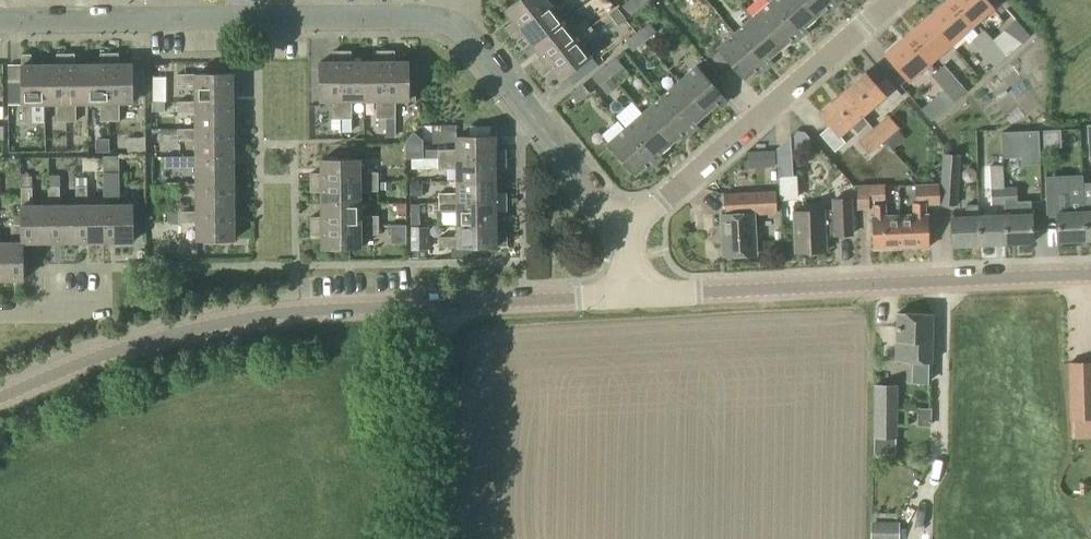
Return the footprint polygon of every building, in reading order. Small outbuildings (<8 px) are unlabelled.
[(556,0),(520,0),(506,11),(515,21),(507,28),(512,35),(556,0)] [(564,21),(556,10),(569,0),(556,0),(512,35),(518,42),(526,36),(534,46),(564,21)] [(628,0),(621,6),(631,16),(637,11),(628,0)] [(816,18),(801,0),(772,0),(770,2),(800,38),(806,32),(804,29),(816,18)] [(835,6),(830,0),(801,0),(816,18),(827,9),(829,11),(835,6)] [(971,25),(949,0),(948,0),(927,18),(950,44),(971,25)] [(971,25),(992,7),(986,0),(949,0),(971,25)] [(794,43),(800,38),(770,2),(753,17),(780,49),(791,40),(794,43)] [(769,59),(780,49),(753,17),(735,32),(765,68),(771,63),(769,59)] [(929,62),(950,44),(927,18),(906,36),(929,62)] [(539,70),(591,28),(584,20),(571,30),(564,21),(534,46),(542,56),(534,63),(539,70)] [(632,51),(656,33),(648,23),(624,42),(632,51)] [(591,28),(539,70),(545,77),(553,70),(561,80),(592,56),(583,45),(596,35),(591,28)] [(984,29),(971,40),(984,56),(991,50),(988,46),(994,41),(992,39),(984,29)] [(991,50),(984,56),(994,67),(1022,43),(1003,30),(992,39),(994,41),(988,46),(991,50)] [(759,73),(765,68),(735,32),(717,48),(729,63),(745,80),(756,70),(759,73)] [(908,80),(929,62),(906,36),(885,54),(908,80)] [(332,119),(341,119),(342,51),(333,51),(333,62),(319,62),(320,101),(333,101),(332,119)] [(364,101),(364,61),(351,61),(351,51),(342,51),(341,119),(351,119),(352,101),(364,101)] [(376,119),(386,119),(385,51),(376,51),(376,61),(364,61),(364,101),(376,101),(376,119)] [(385,51),(386,119),(395,119),(395,101),(409,100),(408,61),(395,61),(395,51),(385,51)] [(110,54),(110,121),(120,121),(119,104),(133,104),(132,64),(119,64),(119,53),(110,54)] [(57,122),(67,122),(66,54),(57,55),(57,66),(44,66),(44,105),(57,105),(57,122)] [(89,104),(88,65),(76,65),(76,54),(66,54),(67,122),(76,122),(76,104),(89,104)] [(101,122),(110,121),(110,54),(100,54),(100,65),(88,65),(89,104),(101,104),(101,122)] [(44,105),(44,66),(32,66),(32,55),(22,55),(23,123),(32,123),(32,105),(44,105)] [(606,96),(617,88),(609,77),(622,67),(615,58),(591,77),(606,96)] [(677,82),(705,115),(719,103),(721,106),(728,100),(697,65),(677,82)] [(943,65),(931,75),(941,87),(947,82),(950,85),(956,80),(943,65)] [(865,72),(842,92),(843,93),(862,116),(885,95),(892,103),(901,95),(886,77),(876,85),(865,72)] [(196,102),(232,101),(232,74),(177,75),(177,85),(196,85),(196,102)] [(947,82),(941,87),(954,102),(967,92),(956,80),(950,85),(947,82)] [(693,125),(705,115),(677,82),(660,97),(690,133),(696,128),(693,125)] [(577,103),(589,94),(582,84),(569,94),(577,103)] [(845,142),(839,136),(862,116),(843,93),(842,92),(819,113),(830,125),(819,134),(834,151),(845,142)] [(684,138),(690,133),(660,97),(643,112),(671,145),(681,135),(684,138)] [(176,102),(177,113),(196,113),(196,129),(233,129),(232,101),(196,102),(176,102)] [(164,102),(151,103),(151,112),(164,112),(164,102)] [(658,155),(671,145),(643,112),(624,128),(655,164),(661,158),(658,155)] [(873,129),(883,141),(884,141),(890,149),(904,138),(897,130),(899,128),(888,116),(873,129)] [(649,169),(655,164),(624,128),(607,143),(635,176),(646,166),(649,169)] [(117,148),(131,147),(130,129),(116,129),(117,148)] [(197,156),(233,156),(233,129),(196,129),(177,130),(177,140),(196,140),(197,156)] [(867,155),(883,141),(873,129),(857,142),(867,155)] [(791,148),(791,149),(802,149),(811,140),(804,132),(797,132),(790,138),(791,148)] [(421,159),(507,159),(506,150),(496,150),(495,137),(456,138),(456,149),(421,150),(421,159)] [(109,139),(95,139),(95,153),(109,153),(109,139)] [(776,149),(778,177),(779,200),(798,199),(796,175),(792,176),(791,149),(791,148),(776,149)] [(764,150),(765,167),(775,167),(774,150),(764,150)] [(941,182),(939,205),(956,206),(959,155),(942,154),(940,182),(941,182)] [(119,172),(119,156),(103,156),(103,172),(119,172)] [(233,184),(233,156),(197,156),(164,157),(164,169),(197,168),(197,184),(233,184)] [(1039,164),(1039,157),(1021,157),(1021,165),(1039,164)] [(507,169),(507,159),(421,159),(410,159),(410,169),(456,168),(457,181),(496,181),(495,169),(507,169)] [(310,183),(377,182),(377,172),(360,173),(360,160),(321,161),(321,173),(310,174),(310,183)] [(1004,204),(1003,188),(1002,166),(988,166),(990,205),(1004,204)] [(1058,242),(1084,240),(1081,184),(1083,184),(1082,179),(1068,180),(1069,191),(1066,191),(1066,196),(1065,197),(1064,198),(1064,200),(1064,201),(1064,202),(1065,203),(1066,203),(1066,205),(1056,205),(1056,212),(1058,242)] [(496,194),(496,181),(457,181),(457,194),(437,194),(438,195),(424,195),(424,204),(430,204),(507,203),(507,194),(496,194)] [(322,205),(361,205),(361,191),(377,191),(377,182),(310,183),(310,192),(321,192),(322,205)] [(928,205),(939,205),(941,182),(940,182),(940,183),(914,185),(914,199),(928,199),(928,205)] [(197,212),(234,211),(233,184),(197,184),(177,185),(177,196),(197,195),(197,211),(197,212)] [(410,184),(410,196),(422,196),(422,184),(410,184)] [(1083,184),(1081,184),(1084,240),(1090,240),(1090,184),(1083,184)] [(856,210),(869,209),(868,201),(884,201),(884,185),(857,186),(856,210)] [(104,242),(103,205),(88,205),(87,187),(75,188),(76,205),(76,243),(104,242)] [(103,187),(103,205),(104,242),(133,242),(133,205),(114,205),(114,187),(103,187)] [(1003,188),(1004,204),(1017,204),(1016,187),(1003,188)] [(48,243),(48,206),(32,206),(32,188),(21,188),(21,216),(21,243),(23,243),(48,243)] [(76,243),(76,205),(59,205),(59,188),(48,188),(48,206),(48,243),(76,243)] [(723,194),(724,214),(721,215),(723,256),(756,254),(754,216),(776,214),(775,191),(723,194)] [(852,234),(850,198),(831,198),(831,209),(824,210),(794,212),(795,252),(826,251),(825,232),(832,231),(832,235),(852,234)] [(1004,204),(1004,214),(1005,244),(1033,243),(1031,201),(1017,202),(1017,204),(1005,204),(1004,204)] [(457,225),(496,225),(496,212),(507,212),(507,203),(430,204),(430,212),(457,212),(457,225)] [(899,215),(900,248),(929,247),(928,214),(925,214),(925,203),(911,203),(912,215),(899,215)] [(872,216),(871,216),(872,249),(900,248),(899,215),(886,216),(885,204),(871,205),(872,216)] [(311,227),(378,226),(377,216),(361,216),(361,205),(322,205),(322,218),(311,218),(311,227)] [(979,245),(978,216),(977,216),(976,205),(964,205),(964,216),(951,217),(952,246),(979,245)] [(234,240),(234,211),(197,212),(197,211),(178,212),(178,223),(198,222),(198,240),(234,240)] [(979,245),(1005,244),(1004,214),(978,216),(979,245)] [(21,216),(12,216),(12,225),(10,225),(10,243),(0,243),(0,281),(23,280),(23,243),(21,243),(21,216)] [(496,225),(457,225),(457,238),(439,238),(439,248),(508,247),(507,237),(496,237),(496,225)] [(378,226),(311,227),(311,236),(322,235),(323,249),(362,248),(361,236),(378,235),(378,226)] [(391,244),(406,244),(406,226),(390,226),(391,244)] [(410,250),(429,249),(428,227),(409,227),(410,250)] [(931,363),(933,314),(897,313),(895,361),(931,363)] [(1090,419),(1090,361),(1067,362),(1068,420),(1090,419)] [(897,438),(898,385),(873,385),(872,438),(873,438),(873,455),(894,455),(895,438),(897,438)] [(930,427),(930,408),(916,408),(916,427),(930,427)] [(898,522),(870,522),(870,538),(898,538),(898,522)]
